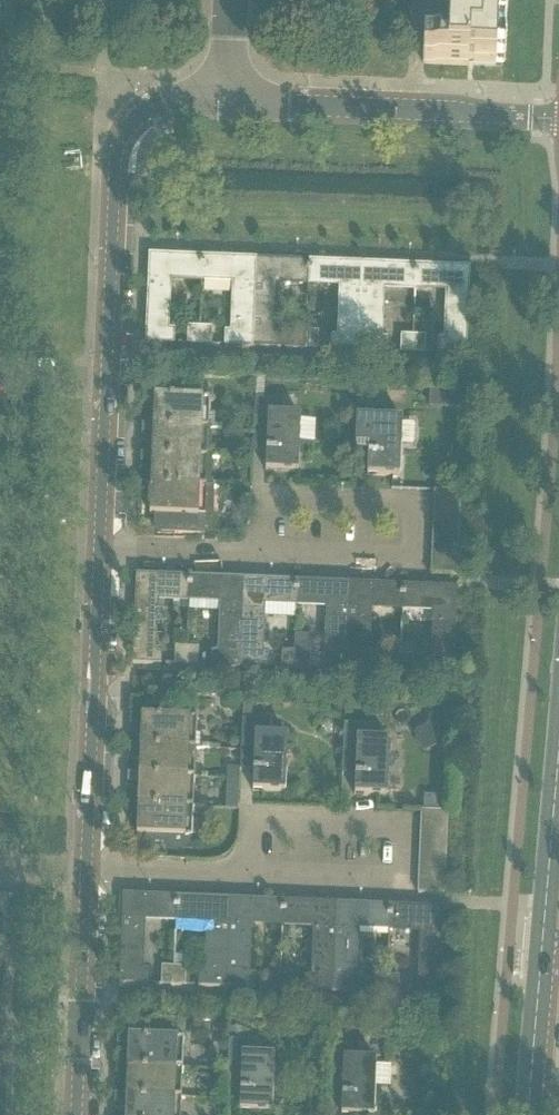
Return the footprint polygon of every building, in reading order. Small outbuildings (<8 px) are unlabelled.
[(447,48),(424,47),(423,63),(502,66),(504,0),(449,0),(447,48)] [(172,281),(202,282),(203,257),(149,254),(146,343),(175,345),(175,330),(170,330),(172,281)] [(225,347),(253,348),(257,259),(203,257),(202,282),(233,283),(231,332),(226,332),(225,347)] [(278,285),(309,286),(310,261),(257,259),(253,348),(281,349),(282,334),(276,334),(278,285)] [(331,351),(359,352),(363,263),(310,261),(309,286),(339,288),(338,336),(332,336),(331,351)] [(385,289),(415,291),(416,265),(363,263),(359,352),(388,353),(388,338),(383,338),(385,289)] [(416,265),(415,291),(446,292),(444,341),(438,341),(438,355),(467,356),(470,267),(416,265)] [(187,345),(200,346),(200,327),(188,327),(187,345)] [(200,327),(200,346),(212,346),(213,328),(200,327)] [(294,349),(306,350),(307,331),(295,331),(294,349)] [(307,331),(306,350),(319,350),(319,332),(307,331)] [(401,354),(413,354),(414,336),(401,335),(401,354)] [(414,336),(413,354),(425,355),(426,336),(414,336)] [(444,409),(460,410),(460,393),(444,392),(444,408),(444,409)] [(154,405),(153,425),(209,427),(210,398),(204,398),(202,398),(143,395),(143,405),(154,405)] [(256,401),(253,450),(255,450),(255,440),(267,440),(267,451),(266,470),(298,472),(300,415),(283,415),(283,403),(284,402),(256,401)] [(357,404),(355,454),(357,455),(357,444),(369,444),(368,455),(368,474),(400,476),(401,447),(401,446),(402,423),(402,421),(402,419),(385,419),(385,407),(385,405),(357,404)] [(142,425),(142,434),(153,435),(152,454),(208,457),(208,456),(201,455),(202,442),(209,442),(209,427),(153,425),(142,425)] [(255,440),(255,450),(267,451),(267,440),(255,440)] [(141,454),(141,463),(152,464),(151,484),(207,486),(207,485),(200,485),(201,471),(207,472),(208,457),(152,454),(141,454)] [(140,483),(139,493),(150,493),(150,514),(154,514),(158,514),(157,533),(205,535),(205,518),(213,518),(214,488),(207,488),(207,486),(151,484),(140,483)] [(435,491),(434,505),(461,506),(461,492),(435,491)] [(434,505),(433,518),(460,519),(461,506),(434,505)] [(433,518),(433,532),(459,533),(460,519),(433,518)] [(433,532),(432,546),(459,547),(459,533),(433,532)] [(432,546),(432,559),(458,561),(459,547),(432,546)] [(458,561),(432,559),(431,573),(458,574),(458,561)] [(159,601),(189,602),(190,577),(136,575),(133,663),(161,664),(162,650),(157,650),(159,601)] [(212,667),(240,668),(244,579),(190,577),(189,602),(220,603),(218,652),(212,652),(212,667)] [(244,579),(240,668),(268,669),(269,654),(264,654),(265,618),(296,619),(296,606),(297,581),(244,579)] [(319,671),(347,672),(350,583),(297,581),(296,606),(327,608),(325,657),(319,656),(319,671)] [(372,610),(402,611),(403,585),(350,583),(347,672),(374,673),(375,659),(370,659),(372,610)] [(403,585),(402,611),(433,612),(431,661),(425,661),(425,675),(454,676),(457,588),(403,585)] [(174,665),(187,665),(187,647),(175,647),(174,665)] [(187,647),(187,665),(199,666),(200,648),(187,647)] [(281,670),(293,670),(294,652),(282,651),(281,670)] [(294,652),(293,670),(306,671),(306,652),(294,652)] [(387,674),(400,674),(400,656),(388,655),(387,674)] [(400,656),(400,674),(412,675),(413,656),(400,656)] [(130,715),(130,725),(141,725),(140,745),(196,748),(200,748),(200,735),(197,735),(197,718),(190,718),(130,715)] [(429,718),(428,725),(437,738),(437,748),(447,749),(449,720),(448,720),(447,720),(429,718)] [(242,721),(240,770),(242,770),(242,760),(254,760),(253,771),(253,790),(285,792),(288,735),(270,735),(271,723),(271,722),(242,721)] [(344,725),(342,775),(344,775),(344,764),(356,764),(356,775),(355,795),(387,796),(390,740),(375,739),(375,727),(373,726),(344,725)] [(129,745),(129,755),(140,755),(139,775),(195,777),(195,776),(188,776),(189,763),(195,763),(196,748),(140,745),(129,745)] [(254,760),(242,760),(242,770),(253,771),(254,760)] [(227,769),(226,778),(227,778),(227,780),(237,781),(238,769),(227,769)] [(128,774),(128,784),(139,784),(138,804),(194,806),(187,805),(188,792),(194,792),(195,777),(139,775),(128,774)] [(236,811),(237,781),(227,780),(226,811),(236,811)] [(434,797),(433,811),(444,811),(444,797),(434,797)] [(127,804),(127,813),(138,814),(136,852),(156,853),(156,842),(167,842),(167,846),(192,847),(192,845),(185,845),(186,832),(193,832),(194,806),(138,804),(127,804)] [(422,810),(421,824),(447,825),(448,811),(444,811),(433,811),(422,810)] [(421,824),(421,838),(447,839),(447,825),(421,824)] [(421,838),(420,852),(446,853),(447,839),(421,838)] [(420,852),(419,866),(446,867),(446,853),(420,852)] [(419,866),(419,879),(445,880),(446,867),(419,866)] [(445,880),(419,879),(418,893),(445,894),(445,880)] [(146,921),(176,922),(177,896),(123,894),(120,983),(148,985),(149,970),(144,970),(146,921)] [(199,987),(227,988),(231,899),(177,896),(176,922),(207,923),(205,972),(199,972),(199,987)] [(252,925),(283,926),(284,901),(231,899),(227,988),(255,989),(256,974),(250,974),(252,925)] [(305,991),(333,992),(337,903),(284,901),(283,926),(313,928),(311,977),(306,976),(305,991)] [(358,930),(389,931),(390,905),(337,903),(333,992),(361,993),(362,979),(356,979),(358,930)] [(390,905),(389,931),(420,932),(418,981),(412,981),(412,995),(440,997),(444,907),(390,905)] [(161,985),(173,986),(174,967),(162,967),(161,985)] [(174,967),(173,986),(186,986),(187,968),(174,967)] [(268,990),(280,990),(281,972),(268,971),(268,990)] [(281,972),(280,990),(293,991),(293,972),(281,972)] [(374,994),(387,994),(387,976),(375,975),(374,994)] [(387,976),(387,994),(399,995),(399,976),(387,976)] [(229,1029),(229,1041),(241,1041),(242,1029),(229,1029)] [(118,1036),(117,1045),(128,1046),(128,1066),(183,1068),(183,1067),(176,1067),(177,1053),(183,1054),(184,1039),(183,1039),(118,1036)] [(229,1041),(227,1092),(228,1092),(229,1081),(240,1081),(240,1092),(239,1112),(272,1113),(274,1056),(257,1056),(257,1044),(257,1042),(229,1041)] [(329,1095),(330,1095),(331,1085),(343,1085),(342,1096),(342,1114),(374,1114),(375,1087),(390,1087),(391,1067),(376,1066),(376,1060),(358,1059),(358,1048),(359,1046),(331,1045),(329,1095)] [(116,1065),(116,1075),(127,1075),(126,1095),(182,1097),(182,1096),(175,1096),(176,1083),(182,1083),(183,1068),(128,1066),(116,1065)] [(115,1104),(126,1105),(126,1114),(175,1114),(175,1112),(181,1112),(182,1097),(126,1095),(115,1095),(115,1104)]
